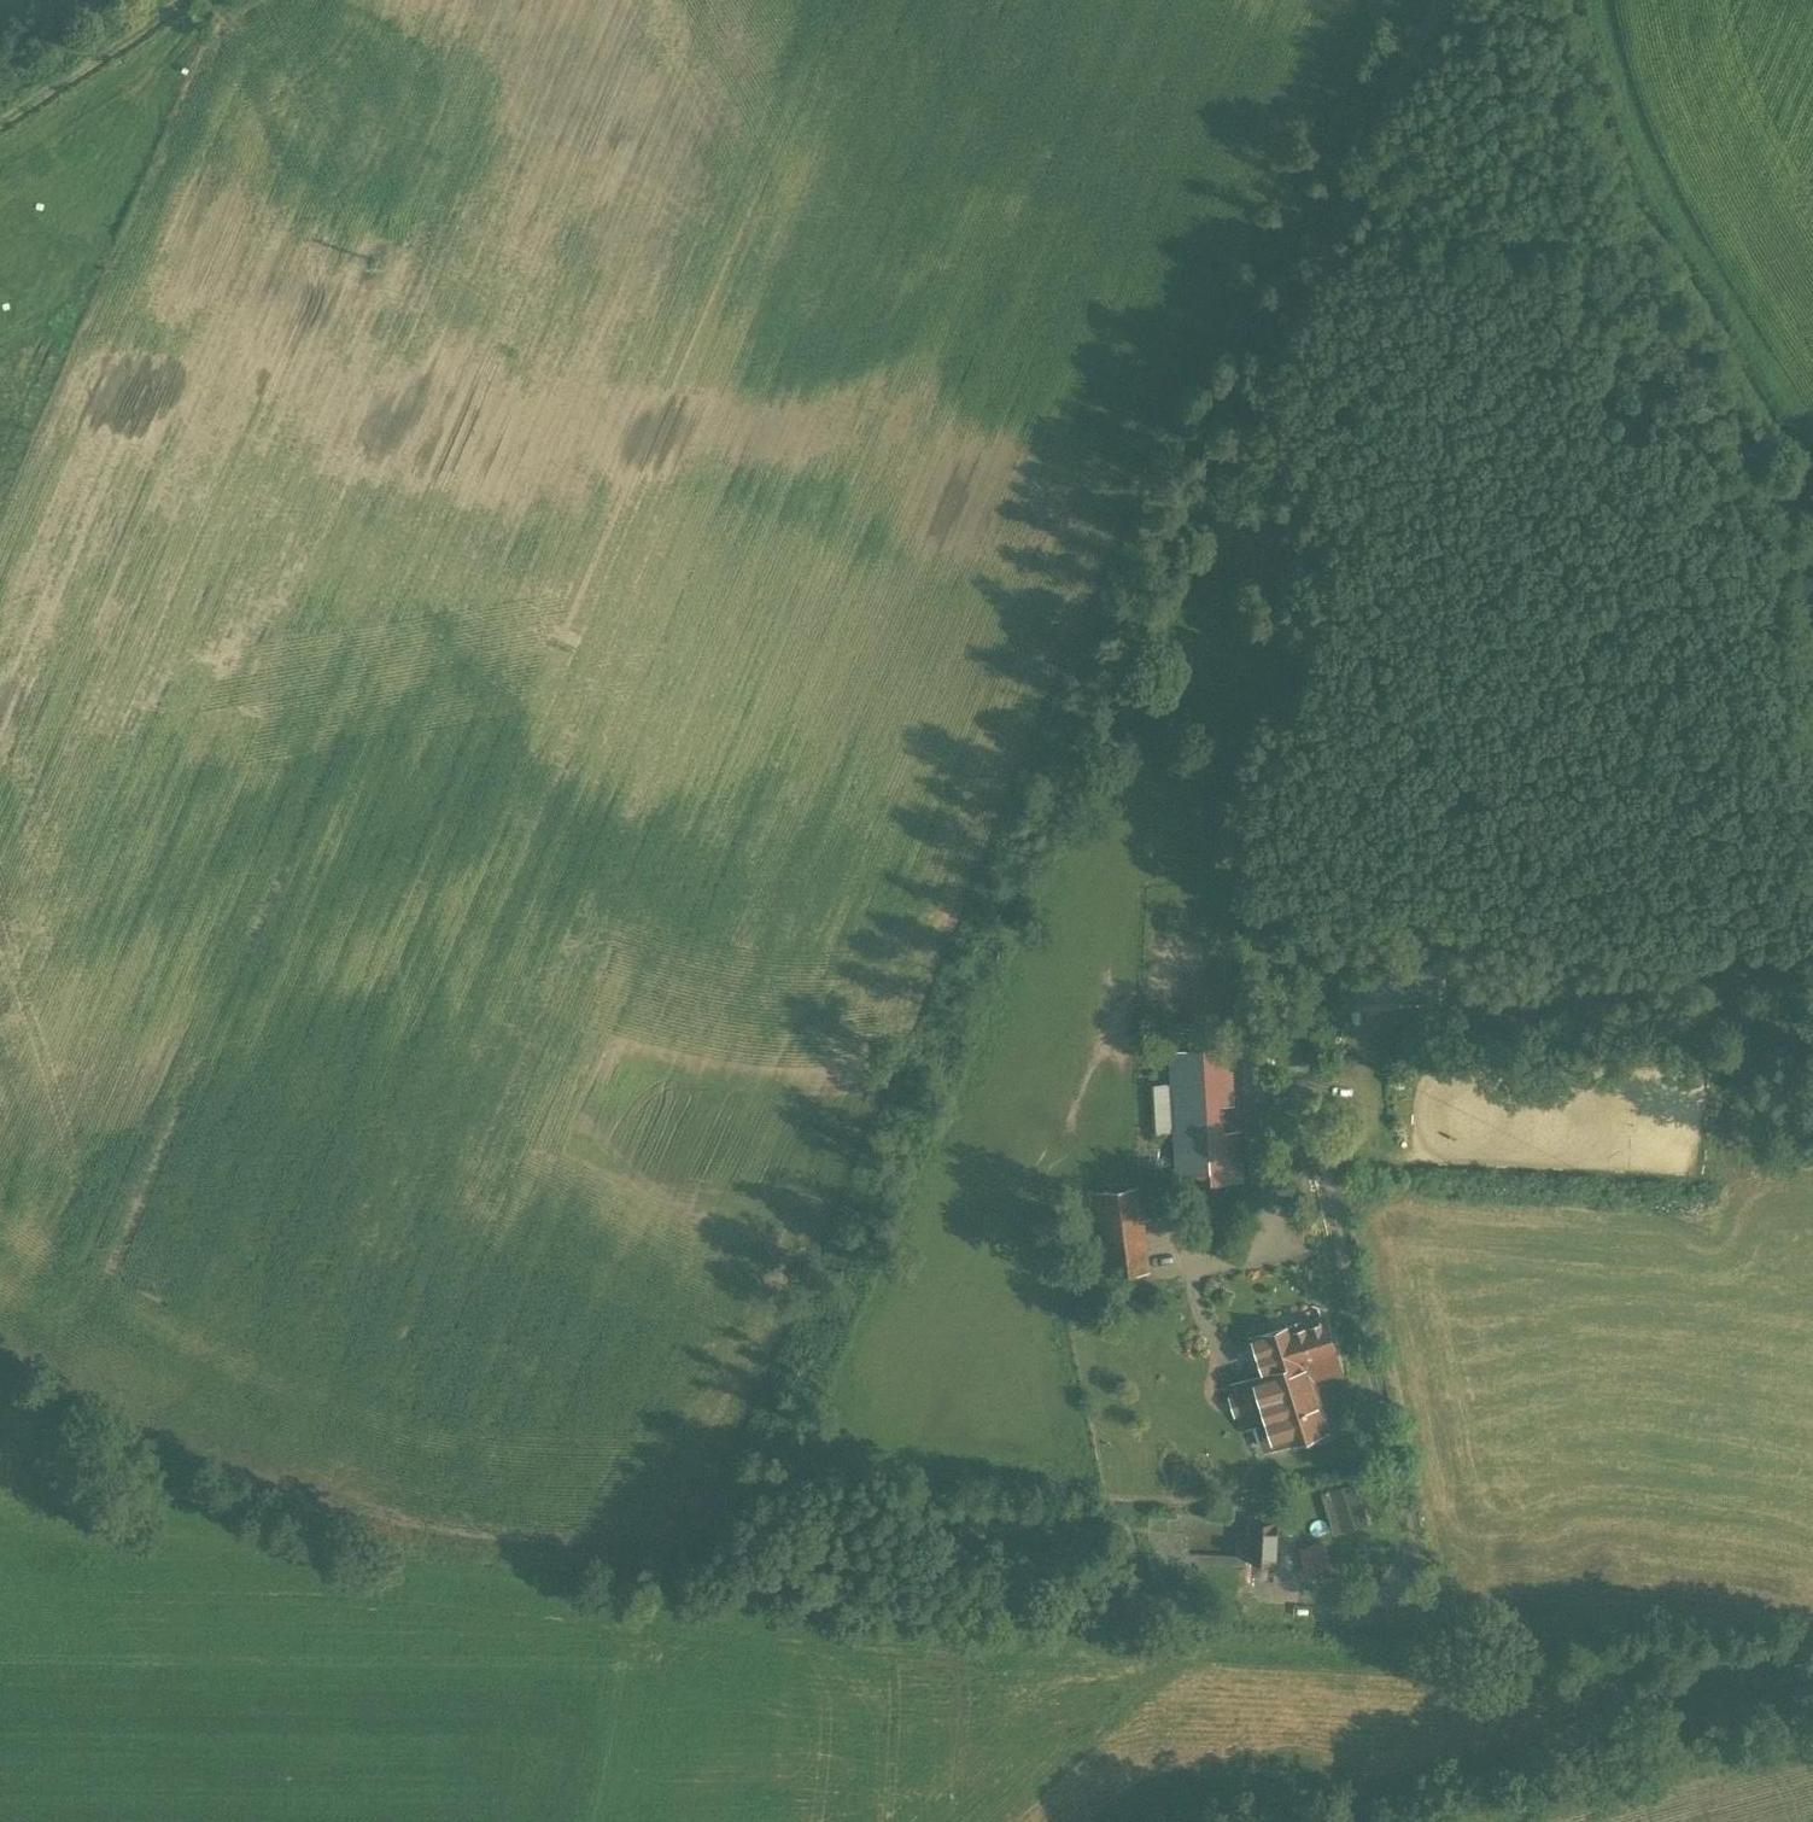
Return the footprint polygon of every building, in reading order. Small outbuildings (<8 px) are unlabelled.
[(1403,1005),(1401,963),(1339,966),(1342,1008),(1403,1005)] [(1228,1096),(1227,1051),(1198,1051),(1198,1055),(1173,1056),(1173,1085),(1155,1085),(1155,1128),(1173,1127),(1174,1167),(1236,1166),(1235,1134),(1216,1134),(1216,1097),(1228,1096)] [(1144,1270),(1134,1186),(1091,1191),(1102,1276),(1144,1270)] [(1338,1368),(1323,1320),(1302,1327),(1300,1323),(1255,1337),(1266,1374),(1234,1384),(1247,1425),(1259,1421),(1268,1448),(1326,1430),(1309,1377),(1338,1368)] [(1353,1480),(1321,1490),(1326,1507),(1335,1506),(1344,1530),(1367,1522),(1353,1480)] [(1267,1528),(1252,1526),(1249,1563),(1272,1564),(1276,1520),(1268,1520),(1267,1528)] [(1311,1545),(1298,1548),(1307,1575),(1320,1571),(1311,1545)]
